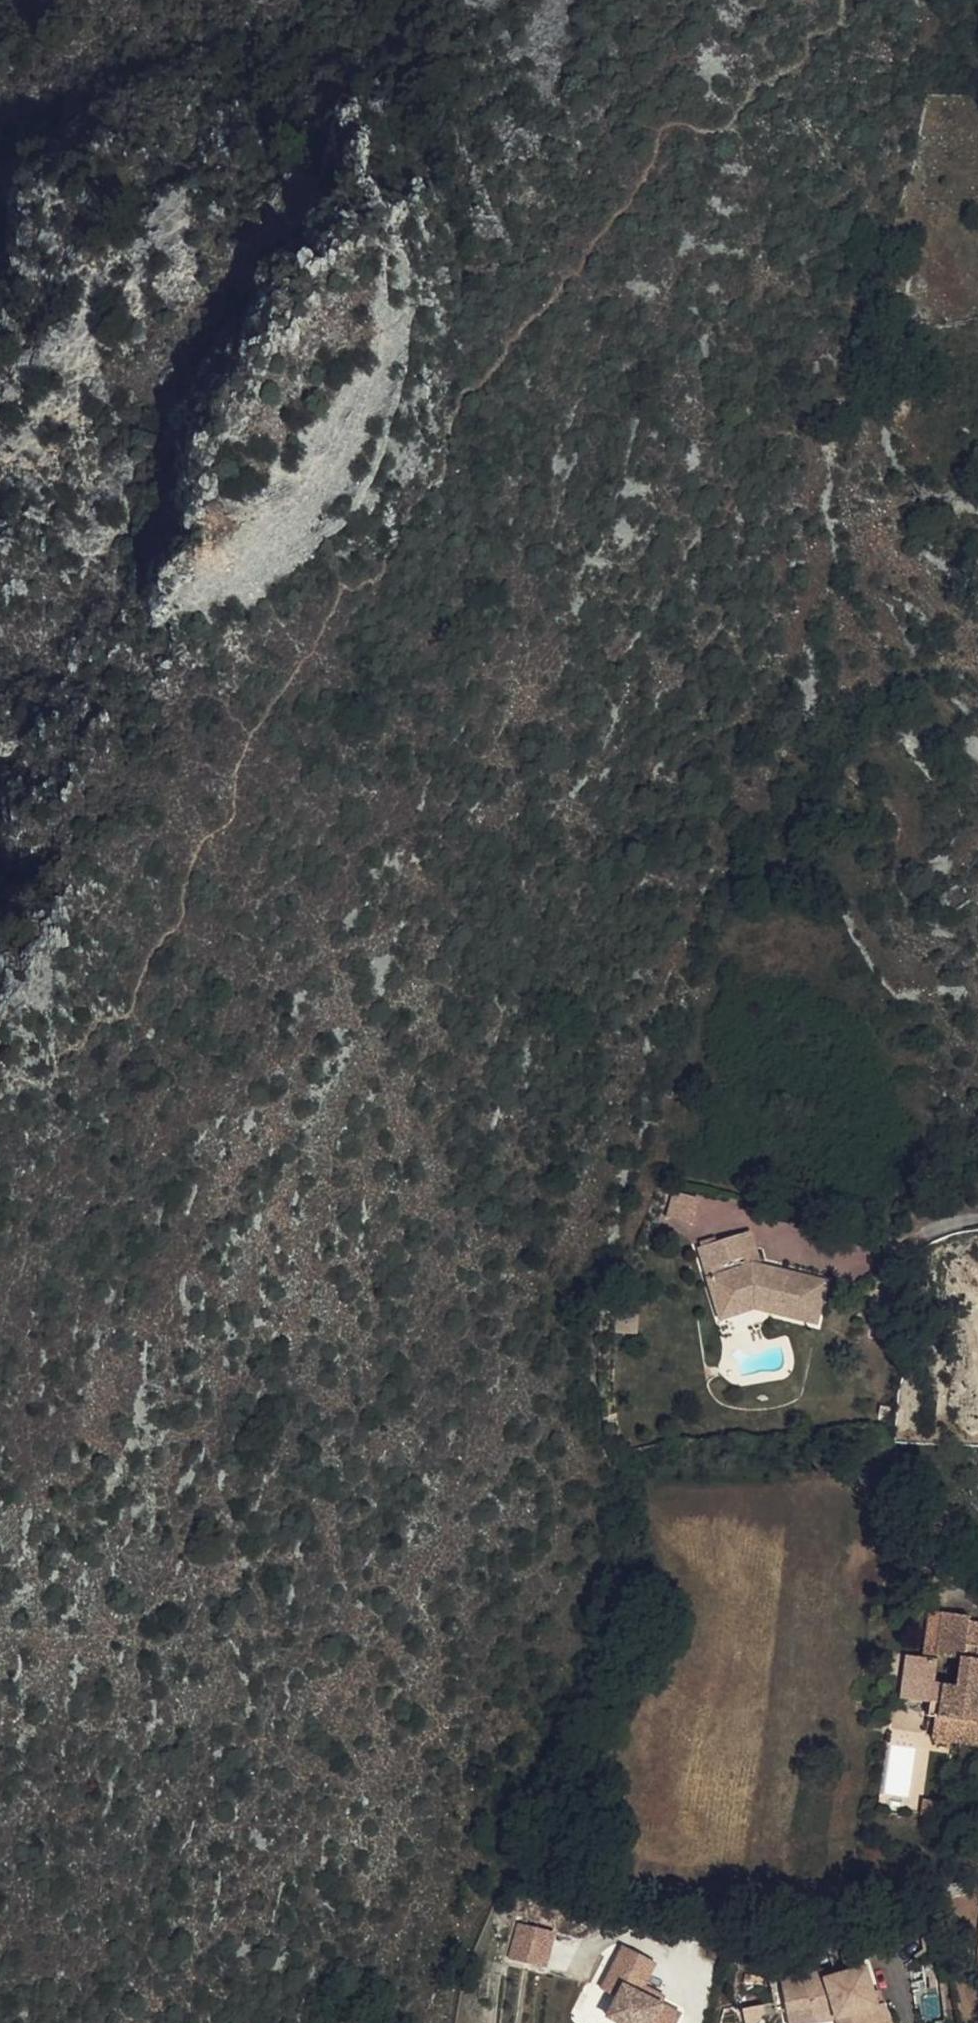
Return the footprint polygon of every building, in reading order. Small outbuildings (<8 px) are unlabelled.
[(747,1205),(674,1183),(662,1225),(707,1238),(709,1231),(736,1239),(747,1205)] [(774,1291),(760,1288),(757,1279),(744,1245),(693,1263),(715,1324),(749,1312),(753,1323),(817,1331),(823,1288),(784,1283),(774,1291)] [(760,1288),(774,1291),(784,1283),(757,1279),(760,1288)] [(719,1335),(753,1323),(749,1312),(715,1324),(719,1335)] [(931,1669),(932,1665),(936,1623),(923,1622),(918,1669),(931,1669)] [(977,1734),(977,1724),(977,1670),(969,1669),(973,1633),(960,1631),(961,1626),(936,1623),(932,1665),(956,1669),(952,1697),(928,1694),(931,1669),(918,1669),(912,1668),(905,1708),(928,1711),(927,1750),(977,1758),(977,1734)] [(969,1669),(977,1670),(977,1633),(973,1633),(969,1669)] [(902,1666),(897,1708),(905,1708),(912,1668),(902,1666)] [(555,1942),(521,1930),(509,1966),(543,1978),(555,1942)] [(846,1977),(866,1972),(860,1951),(841,1957),(846,1977)] [(616,2010),(609,2022),(671,2022),(663,2018),(640,2005),(644,1998),(656,1976),(625,1958),(600,2001),(616,2010)] [(786,2022),(801,2022),(810,2021),(810,2022),(886,2022),(883,2015),(877,2017),(874,2005),(866,1972),(846,1977),(848,1986),(826,1992),(824,1982),(781,1992),(786,2022)] [(826,1992),(848,1986),(846,1977),(824,1982),(826,1992)] [(640,2005),(663,2018),(667,2011),(644,1998),(640,2005)] [(877,2017),(883,2015),(881,2004),(874,2005),(877,2017)]
